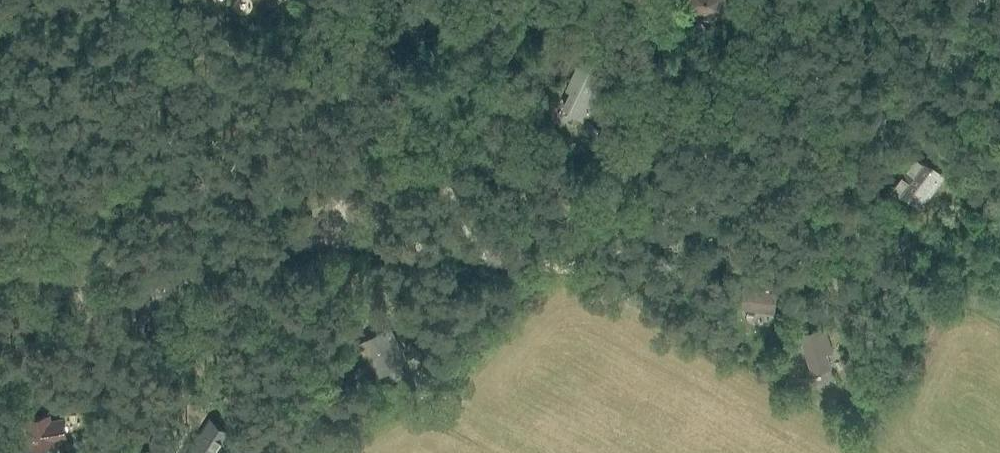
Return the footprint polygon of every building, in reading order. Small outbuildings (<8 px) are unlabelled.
[(680,2),(686,3),(694,16),(710,18),(722,10),(723,0),(680,0),(680,2)] [(606,78),(576,65),(566,89),(568,91),(561,107),(580,115),(583,109),(591,113),(606,78)] [(915,155),(891,187),(910,202),(934,170),(915,155)] [(778,287),(767,286),(767,290),(743,287),(740,309),(774,314),(778,287)] [(409,361),(390,326),(359,342),(378,377),(409,361)] [(835,350),(829,326),(801,334),(812,373),(832,367),(828,352),(835,350)] [(50,415),(31,418),(33,429),(27,430),(31,452),(36,452),(39,452),(39,449),(55,446),(54,440),(67,439),(63,417),(50,419),(50,415)] [(188,452),(214,452),(230,430),(212,418),(188,452)]
